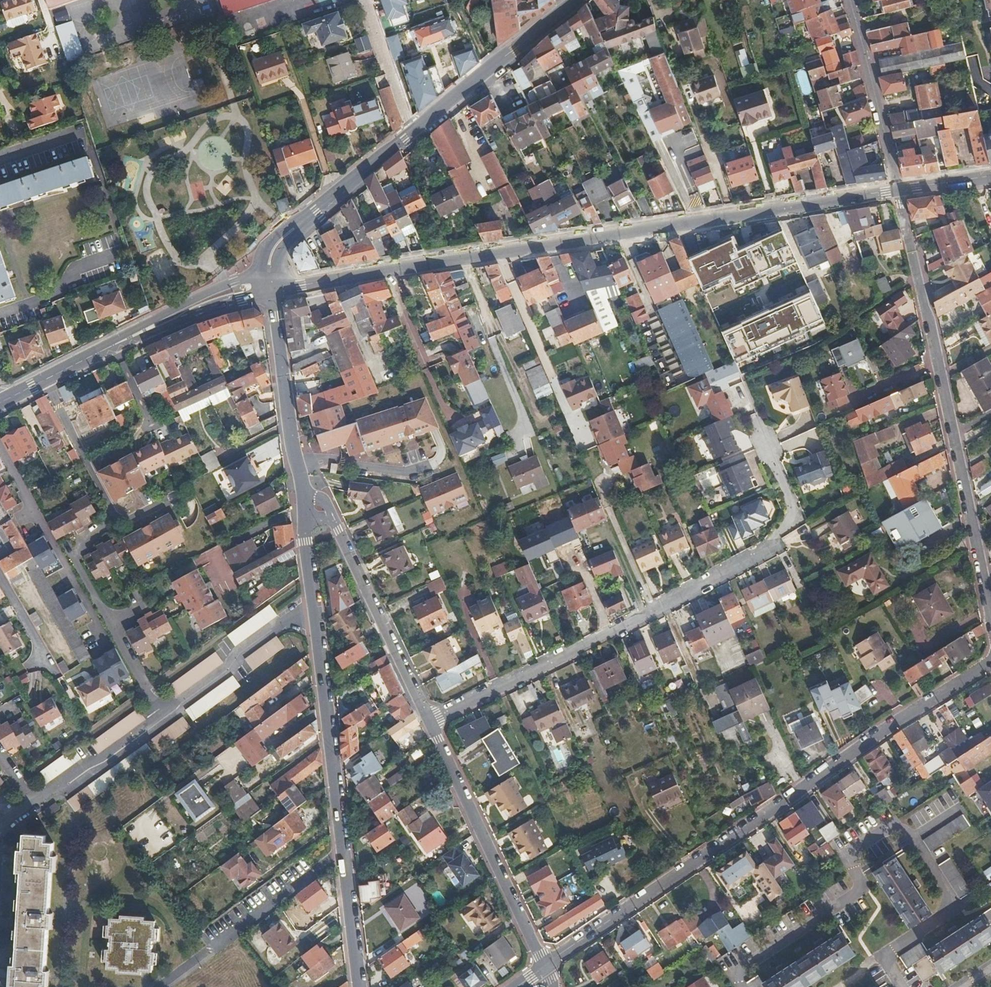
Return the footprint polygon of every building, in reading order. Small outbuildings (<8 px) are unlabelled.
[(35,12),(31,0),(14,0),(1,4),(7,22),(35,12)] [(225,16),(270,0),(220,0),(225,16)] [(477,0),(470,0),(468,6),(471,13),(477,0)] [(496,12),(500,43),(501,45),(521,28),(519,17),(517,2),(517,0),(495,0),(496,12)] [(556,3),(555,0),(529,0),(529,1),(529,16),(538,15),(556,3)] [(618,15),(604,0),(594,0),(605,16),(600,17),(598,15),(595,16),(602,29),(615,24),(618,15)] [(618,15),(619,5),(619,4),(620,0),(616,0),(616,1),(611,0),(610,0),(604,0),(618,15)] [(820,3),(819,0),(788,0),(793,15),(820,3)] [(833,0),(828,0),(820,3),(823,12),(831,10),(831,11),(836,9),(833,0)] [(909,0),(881,0),(880,0),(884,13),(910,7),(909,0)] [(952,0),(938,0),(929,2),(932,13),(954,8),(952,2),(952,0)] [(529,16),(529,1),(517,2),(519,17),(529,16)] [(686,18),(682,2),(674,4),(678,20),(686,18)] [(601,33),(586,3),(578,11),(579,13),(567,21),(572,31),(585,24),(593,39),(596,46),(606,42),(601,33)] [(806,22),(831,11),(831,10),(823,12),(820,3),(793,15),(791,16),(794,26),(802,23),(806,22)] [(607,48),(655,29),(656,29),(652,15),(641,19),(642,21),(638,23),(628,27),(627,24),(625,6),(619,5),(618,15),(615,24),(615,28),(601,33),(606,42),(608,47),(607,48)] [(55,13),(58,22),(71,19),(68,10),(55,13)] [(836,27),(849,23),(846,14),(845,15),(834,18),(831,11),(806,22),(814,43),(815,43),(815,41),(830,36),(838,34),(836,27)] [(340,18),(338,12),(302,24),(306,35),(316,31),(321,46),(347,36),(344,29),(340,18)] [(678,20),(682,29),(678,30),(686,53),(693,50),(695,55),(705,52),(700,37),(710,34),(702,13),(686,18),(678,20)] [(412,24),(421,47),(457,33),(455,27),(457,26),(455,20),(452,21),(450,16),(438,20),(437,18),(433,20),(433,22),(423,26),(420,20),(412,24)] [(572,31),(567,21),(560,26),(548,34),(556,48),(560,46),(566,43),(569,51),(572,49),(569,42),(576,39),(572,31)] [(927,32),(925,28),(928,27),(927,24),(925,25),(924,21),(908,25),(907,22),(891,26),(890,26),(876,29),(875,26),(867,28),(867,29),(866,32),(870,46),(927,32)] [(83,59),(71,23),(55,28),(67,64),(83,59)] [(779,36),(790,34),(788,28),(777,31),(779,36)] [(943,46),(938,29),(927,32),(870,46),(871,52),(874,53),(900,46),(902,55),(943,46)] [(856,51),(850,30),(838,34),(840,38),(837,38),(842,55),(856,51)] [(48,63),(39,34),(10,43),(15,61),(27,58),(30,69),(48,63)] [(556,48),(548,34),(547,35),(537,44),(533,49),(540,63),(544,70),(554,64),(562,60),(562,58),(556,48)] [(373,49),(368,36),(355,41),(356,43),(359,53),(373,49)] [(843,71),(830,36),(815,41),(815,43),(817,48),(820,56),(822,55),(829,76),(843,71)] [(607,48),(608,47),(606,42),(596,46),(599,52),(586,58),(594,74),(614,63),(607,48)] [(933,65),(965,59),(962,43),(961,42),(943,46),(902,55),(878,60),(882,76),(904,72),(933,67),(933,65)] [(569,51),(566,43),(560,46),(563,53),(566,52),(569,51)] [(820,56),(817,48),(811,50),(815,62),(821,60),(820,56)] [(535,73),(533,66),(540,63),(533,49),(522,59),(519,62),(522,69),(529,82),(532,80),(535,73)] [(646,95),(637,74),(646,70),(645,67),(654,64),(670,102),(665,104),(667,110),(665,114),(669,124),(677,127),(693,121),(687,105),(676,79),(665,52),(664,51),(618,70),(621,76),(636,110),(652,143),(664,138),(661,132),(652,109),(650,106),(654,98),(646,95)] [(856,67),(860,65),(856,51),(842,55),(846,70),(856,67)] [(288,74),(280,52),(268,56),(275,79),(288,74)] [(349,53),(327,60),(335,85),(357,77),(349,53)] [(432,55),(423,61),(430,72),(439,67),(432,55)] [(275,79),(268,56),(253,62),(262,84),(275,79)] [(594,74),(586,58),(575,64),(579,71),(588,89),(599,84),(594,74)] [(588,89),(579,71),(575,64),(565,68),(566,69),(573,83),(578,94),(579,93),(588,89)] [(826,77),(823,67),(809,73),(816,94),(818,93),(823,91),(820,79),(826,77)] [(860,79),(856,67),(846,70),(843,71),(829,76),(831,81),(839,77),(842,85),(860,79)] [(529,82),(522,69),(512,73),(518,83),(522,90),(531,85),(529,82)] [(744,78),(759,74),(757,69),(742,73),(744,78)] [(909,88),(904,72),(882,76),(878,77),(883,95),(907,90),(906,89),(909,88)] [(689,81),(698,103),(713,97),(713,95),(719,93),(713,73),(689,81)] [(437,97),(431,76),(420,80),(427,101),(423,104),(425,107),(429,105),(437,97)] [(842,85),(839,77),(831,81),(829,76),(826,77),(820,79),(823,91),(837,86),(842,85)] [(413,95),(407,77),(400,79),(407,97),(413,95)] [(940,107),(935,82),(927,84),(927,80),(927,78),(922,79),(923,85),(916,86),(920,109),(889,115),(891,126),(913,122),(932,119),(930,109),(940,107)] [(556,92),(552,84),(550,81),(533,89),(537,98),(539,101),(547,116),(564,107),(556,92)] [(522,90),(518,83),(515,85),(522,99),(524,97),(525,96),(522,90)] [(589,112),(579,93),(578,94),(573,83),(556,92),(564,107),(569,116),(571,121),(589,112)] [(403,122),(391,86),(379,90),(383,100),(394,133),(400,128),(403,122)] [(843,105),(837,86),(823,91),(818,93),(821,106),(819,106),(821,112),(839,106),(843,105)] [(867,97),(865,86),(854,92),(858,100),(867,97)] [(539,101),(537,98),(533,89),(528,92),(527,96),(531,105),(539,101)] [(769,108),(764,92),(734,101),(737,111),(740,120),(742,126),(757,121),(757,120),(771,115),(769,108)] [(27,121),(30,131),(58,121),(54,108),(59,106),(55,94),(29,103),(32,113),(34,119),(32,120),(27,121)] [(500,115),(490,95),(471,108),(480,127),(500,115)] [(872,117),(869,104),(867,97),(858,100),(843,105),(839,106),(845,125),(872,117)] [(384,119),(378,101),(356,108),(355,106),(353,107),(359,127),(384,119)] [(547,116),(539,101),(531,105),(527,107),(535,122),(534,123),(542,137),(543,140),(550,136),(541,119),(547,116)] [(359,127),(353,107),(347,108),(344,102),(330,107),(333,115),(329,117),(331,122),(326,124),(330,137),(359,127)] [(674,127),(669,124),(665,114),(667,110),(665,104),(652,109),(661,132),(674,127)] [(542,137),(534,123),(535,122),(527,107),(502,119),(511,137),(517,149),(542,137)] [(983,137),(983,136),(977,111),(965,113),(968,128),(977,165),(989,164),(983,137)] [(968,128),(965,113),(945,116),(948,131),(968,128)] [(957,164),(951,139),(950,140),(948,131),(945,116),(941,117),(934,118),(937,132),(945,167),(957,164)] [(937,132),(934,118),(932,119),(913,122),(917,137),(929,134),(937,132)] [(463,164),(470,161),(449,119),(448,120),(429,134),(434,143),(455,185),(464,204),(465,205),(480,198),(463,164)] [(742,126),(740,120),(726,125),(725,125),(726,130),(737,127),(738,131),(743,129),(742,126)] [(917,137),(913,122),(891,126),(893,138),(911,134),(913,138),(917,137)] [(847,139),(842,124),(829,128),(831,133),(812,139),(815,151),(816,153),(835,147),(838,155),(839,155),(847,185),(857,184),(848,151),(850,150),(847,139)] [(587,137),(583,129),(580,130),(578,127),(575,128),(581,140),(587,137)] [(496,138),(494,138),(500,151),(509,147),(503,135),(500,136),(498,133),(495,135),(496,138)] [(933,154),(929,134),(917,137),(917,138),(918,144),(921,155),(921,156),(933,154)] [(864,146),(860,135),(847,139),(850,150),(862,146),(864,146)] [(318,160),(310,139),(296,144),(303,164),(318,160)] [(756,171),(747,143),(744,144),(743,141),(723,148),(728,163),(725,164),(732,186),(759,178),(756,171)] [(303,164),(296,144),(282,149),(291,173),(305,168),(303,164)] [(887,179),(883,164),(868,167),(862,146),(850,150),(848,151),(857,184),(887,179)] [(816,153),(815,151),(805,154),(804,149),(795,152),(797,157),(794,158),(790,147),(782,149),(790,177),(793,187),(796,194),(805,192),(799,170),(810,167),(817,190),(827,189),(825,184),(823,175),(816,153)] [(790,177),(782,149),(781,148),(779,148),(780,151),(768,155),(776,181),(790,177)] [(925,173),(921,156),(921,155),(915,156),(913,148),(897,152),(897,153),(903,176),(925,173)] [(406,167),(401,157),(398,150),(382,165),(390,181),(406,167)] [(336,166),(332,152),(325,154),(330,168),(336,166)] [(518,202),(493,153),(482,158),(508,207),(518,202)] [(939,171),(935,153),(933,154),(921,156),(925,173),(939,171)] [(709,166),(705,154),(687,161),(692,173),(709,166)] [(673,189),(664,172),(655,176),(644,155),(637,158),(640,166),(657,197),(673,189)] [(0,209),(53,191),(54,194),(62,191),(61,188),(69,186),(70,188),(78,186),(77,183),(95,177),(88,156),(0,186),(0,208),(0,209)] [(319,164),(318,160),(303,164),(305,168),(319,164)] [(714,179),(709,166),(692,173),(696,185),(714,179)] [(403,206),(401,202),(399,199),(395,191),(384,194),(374,173),(364,182),(379,213),(386,210),(388,214),(403,206)] [(606,188),(600,176),(581,185),(588,197),(592,207),(611,197),(606,188)] [(548,180),(536,186),(546,206),(556,225),(580,212),(572,196),(559,203),(557,198),(548,180)] [(630,191),(624,180),(606,188),(611,197),(617,209),(635,200),(630,191)] [(222,181),(216,188),(225,196),(231,188),(222,181)] [(464,204),(455,185),(430,196),(440,215),(464,204)] [(424,205),(417,190),(399,199),(401,202),(403,206),(406,214),(424,205)] [(945,212),(938,196),(933,197),(937,215),(940,214),(945,212)] [(592,207),(588,197),(578,202),(587,220),(591,218),(594,224),(601,223),(592,207)] [(937,215),(933,197),(907,200),(911,221),(937,215)] [(291,210),(287,198),(285,199),(277,202),(281,214),(282,213),(291,210)] [(374,246),(361,221),(351,201),(351,202),(341,209),(342,210),(359,244),(353,246),(351,239),(341,242),(352,263),(378,257),(380,257),(374,246)] [(525,215),(518,202),(508,207),(515,220),(525,215)] [(406,214),(403,206),(388,214),(382,217),(385,224),(390,233),(391,236),(402,232),(401,229),(412,224),(406,214)] [(556,225),(546,206),(526,216),(535,234),(553,231),(558,230),(556,225)] [(875,227),(871,217),(872,217),(872,214),(869,215),(868,206),(867,206),(867,208),(839,212),(840,217),(843,216),(845,223),(849,223),(852,233),(875,227)] [(972,251),(961,224),(964,223),(961,214),(948,219),(950,224),(962,257),(966,254),(972,251)] [(843,260),(829,229),(823,215),(809,216),(814,229),(829,262),(830,265),(843,260)] [(390,233),(385,224),(382,217),(367,225),(366,223),(368,222),(366,219),(361,221),(374,246),(379,243),(377,239),(390,233)] [(341,242),(330,219),(319,228),(328,247),(325,248),(328,257),(332,256),(337,266),(352,263),(341,242)] [(503,238),(501,223),(476,226),(483,241),(503,238)] [(962,257),(950,224),(927,233),(926,233),(927,237),(934,235),(945,265),(962,257)] [(903,249),(900,240),(898,230),(882,234),(881,230),(880,225),(875,227),(852,233),(855,240),(855,241),(865,238),(866,240),(879,236),(883,253),(903,249)] [(898,230),(897,225),(881,230),(882,234),(898,230)] [(701,285),(703,290),(729,278),(735,289),(797,260),(781,226),(738,246),(733,234),(687,256),(701,286),(701,285)] [(926,233),(927,233),(926,227),(914,232),(915,238),(920,236),(924,234),(926,233)] [(829,262),(814,229),(795,237),(810,270),(829,262)] [(424,250),(417,235),(405,237),(413,252),(424,250)] [(413,252),(405,237),(402,236),(393,240),(399,254),(413,252)] [(687,256),(685,250),(678,238),(669,242),(681,269),(670,274),(678,292),(685,290),(699,284),(697,277),(688,258),(687,256)] [(320,269),(305,240),(293,251),(292,255),(300,274),(320,269)] [(77,246),(81,257),(98,252),(94,241),(77,246)] [(17,298),(0,247),(0,304),(17,298)] [(595,268),(588,251),(570,253),(575,265),(586,290),(602,287),(618,284),(610,265),(595,268)] [(575,265),(570,253),(560,255),(566,268),(575,265)] [(670,274),(661,254),(650,258),(647,253),(636,258),(648,287),(655,303),(656,303),(671,337),(683,365),(690,380),(705,373),(713,369),(699,339),(678,292),(670,274)] [(978,279),(966,254),(962,257),(945,265),(942,266),(947,277),(950,276),(958,290),(978,279)] [(559,283),(548,257),(536,259),(541,268),(549,288),(559,283)] [(633,279),(624,260),(610,265),(618,284),(619,286),(633,279)] [(935,261),(925,263),(926,270),(936,269),(935,261)] [(514,300),(499,265),(487,266),(504,304),(514,300)] [(549,288),(541,268),(517,279),(529,306),(551,297),(552,299),(550,300),(555,311),(548,314),(551,320),(562,315),(549,288)] [(456,288),(453,279),(466,277),(463,270),(462,271),(447,273),(435,274),(443,293),(453,289),(456,288)] [(978,279),(958,290),(933,304),(936,316),(967,300),(978,320),(990,313),(990,272),(978,279)] [(443,293),(435,274),(423,276),(422,277),(436,308),(438,308),(448,304),(443,293)] [(884,275),(874,280),(878,290),(888,286),(884,275)] [(824,295),(817,280),(807,285),(814,299),(824,295)] [(389,288),(386,282),(385,281),(359,286),(376,324),(381,322),(381,320),(386,318),(389,317),(385,309),(383,310),(379,301),(392,295),(389,288)] [(699,284),(685,290),(690,299),(703,292),(699,284)] [(376,324),(359,286),(346,292),(352,307),(360,325),(359,326),(364,339),(369,338),(375,352),(384,348),(380,338),(374,325),(376,324)] [(619,325),(602,287),(586,290),(594,310),(603,332),(619,325)] [(461,309),(453,289),(443,293),(448,304),(452,312),(461,309)] [(754,315),(722,330),(735,360),(734,360),(736,365),(762,353),(762,354),(806,333),(806,332),(826,323),(810,289),(789,298),(759,312),(753,314),(754,315)] [(93,300),(100,319),(126,310),(120,291),(94,299),(93,300)] [(345,310),(339,296),(337,291),(326,294),(334,314),(322,317),(326,329),(348,319),(348,318),(345,310)] [(352,307),(346,292),(339,296),(345,310),(352,307)] [(888,330),(892,337),(906,328),(901,321),(902,321),(897,313),(900,311),(897,307),(908,300),(902,292),(892,298),(892,300),(876,311),(889,330),(888,330)] [(334,314),(326,294),(316,296),(322,317),(334,314)] [(644,307),(638,295),(626,300),(632,314),(645,309),(644,307)] [(312,320),(310,311),(306,298),(289,302),(284,307),(291,352),(305,350),(301,324),(313,322),(312,320)] [(452,312),(448,304),(438,308),(443,319),(452,316),(453,315),(452,312)] [(521,331),(510,306),(498,312),(509,336),(521,331)] [(267,325),(265,307),(227,315),(235,332),(247,357),(256,353),(252,345),(255,344),(249,329),(264,326),(267,325)] [(469,326),(471,324),(470,319),(465,319),(461,309),(452,312),(453,315),(460,332),(464,340),(467,347),(476,344),(469,326)] [(654,329),(649,320),(650,320),(645,309),(632,314),(641,335),(654,329)] [(603,332),(594,310),(565,323),(575,345),(603,332)] [(990,342),(990,313),(978,320),(977,320),(990,343),(990,342)] [(235,332),(227,315),(226,315),(198,324),(206,342),(212,340),(235,332)] [(382,334),(403,326),(398,315),(387,320),(386,318),(381,320),(381,322),(376,324),(374,325),(380,338),(382,337),(382,334)] [(565,323),(562,316),(562,315),(551,320),(554,328),(565,323)] [(50,343),(69,337),(62,316),(43,322),(50,343)] [(459,332),(452,316),(443,319),(431,324),(428,318),(424,319),(427,327),(428,326),(435,343),(456,334),(459,332)] [(50,343),(43,322),(42,319),(35,321),(43,346),(50,343)] [(575,345),(565,323),(554,328),(563,347),(570,344),(571,347),(573,347),(575,350),(577,349),(575,345)] [(182,357),(208,345),(206,342),(198,324),(196,325),(171,336),(182,357)] [(892,337),(888,340),(902,361),(921,348),(914,338),(917,336),(910,325),(906,328),(892,337)] [(359,343),(351,326),(327,335),(324,336),(325,339),(328,338),(335,355),(342,371),(342,372),(355,367),(366,363),(358,344),(359,343)] [(12,343),(18,363),(43,354),(37,335),(12,343)] [(182,357),(171,336),(164,339),(174,361),(182,357)] [(51,348),(71,342),(69,337),(50,343),(51,348)] [(174,361),(164,339),(148,347),(157,365),(163,363),(171,379),(179,377),(180,378),(183,377),(177,365),(174,361)] [(865,356),(858,339),(831,350),(838,366),(846,367),(865,359),(871,373),(878,370),(870,352),(865,356)] [(228,368),(216,343),(208,345),(214,358),(221,371),(228,368)] [(316,363),(331,356),(326,346),(292,362),(294,373),(302,369),(316,363)] [(479,374),(468,350),(463,353),(465,357),(451,362),(456,375),(461,373),(467,387),(482,381),(479,374)] [(451,362),(465,357),(463,353),(450,358),(451,362)] [(342,371),(335,355),(331,356),(339,370),(342,371)] [(539,356),(522,362),(534,396),(551,389),(539,356)] [(650,357),(636,361),(639,370),(653,366),(650,357)] [(989,366),(985,357),(961,370),(984,412),(990,408),(990,368),(989,366)] [(221,371),(214,358),(209,360),(218,379),(223,376),(221,371)] [(722,392),(743,383),(743,382),(740,375),(737,368),(736,365),(734,361),(713,369),(705,373),(707,380),(714,395),(722,392)] [(196,382),(186,362),(177,365),(183,377),(184,380),(187,386),(196,382)] [(271,384),(262,363),(252,368),(254,372),(261,386),(264,394),(271,393),(270,385),(271,384)] [(379,394),(366,363),(355,367),(342,372),(348,387),(310,399),(309,395),(307,395),(301,396),(301,392),(297,393),(300,415),(300,418),(309,416),(342,405),(379,394)] [(319,369),(316,363),(302,369),(304,376),(319,369)] [(166,383),(159,370),(157,365),(134,375),(143,394),(152,390),(153,393),(154,395),(157,393),(155,388),(166,383)] [(106,378),(101,368),(94,371),(99,381),(106,378)] [(247,400),(242,390),(249,387),(255,389),(261,386),(254,372),(245,377),(242,378),(227,385),(228,386),(231,392),(236,402),(237,405),(247,400)] [(827,403),(830,410),(848,402),(845,395),(848,394),(839,372),(820,380),(829,402),(827,403)] [(675,387),(670,375),(661,379),(666,391),(675,387)] [(209,396),(228,386),(227,385),(223,376),(218,379),(204,385),(209,396)] [(574,380),(561,385),(572,411),(583,407),(581,403),(597,396),(589,377),(575,383),(574,380)] [(807,404),(797,377),(781,384),(768,388),(773,402),(779,399),(779,402),(784,404),(787,404),(791,414),(801,410),(800,407),(807,404)] [(190,392),(187,386),(184,380),(168,388),(169,389),(174,399),(190,392)] [(733,415),(729,407),(732,406),(729,399),(726,400),(722,392),(714,395),(707,380),(689,388),(697,407),(707,403),(716,423),(729,417),(733,415)] [(126,382),(108,390),(117,408),(135,399),(126,382)] [(197,401),(209,396),(204,385),(199,387),(196,382),(187,386),(190,392),(174,399),(179,410),(197,401)] [(890,396),(895,407),(926,393),(922,382),(890,396)] [(249,387),(242,390),(247,400),(248,399),(258,396),(264,394),(261,386),(255,389),(249,387)] [(61,387),(55,391),(61,402),(67,398),(61,387)] [(117,418),(104,391),(102,388),(80,398),(95,428),(117,418)] [(179,410),(174,399),(169,389),(163,392),(173,413),(179,410)] [(236,402),(231,392),(227,393),(232,404),(236,402)] [(212,402),(209,396),(197,401),(200,408),(212,402)] [(890,396),(848,414),(853,425),(895,407),(890,396)] [(348,423),(342,405),(309,416),(322,451),(347,445),(351,457),(366,453),(435,429),(439,428),(426,397),(348,423)] [(625,435),(609,398),(600,401),(606,414),(591,420),(595,430),(593,432),(599,445),(623,436),(625,435)] [(67,444),(49,411),(54,409),(48,399),(33,406),(57,451),(67,446),(66,444),(67,444)] [(252,408),(248,399),(247,400),(237,405),(248,427),(260,422),(255,413),(252,408)] [(192,412),(200,408),(197,401),(179,410),(184,421),(188,419),(190,420),(194,417),(192,412)] [(505,433),(493,406),(481,412),(485,422),(477,425),(477,424),(470,427),(478,446),(485,443),(482,436),(487,434),(486,433),(495,429),(498,436),(505,433)] [(126,425),(122,415),(117,418),(121,427),(126,425)] [(739,448),(732,435),(731,436),(730,432),(735,429),(729,417),(716,423),(704,427),(708,436),(702,438),(706,448),(708,448),(713,460),(739,448)] [(264,428),(261,422),(260,422),(248,427),(251,434),(264,428)] [(911,441),(931,432),(927,423),(921,426),(920,423),(906,429),(911,441)] [(891,425),(853,440),(861,464),(879,456),(874,444),(895,435),(891,425)] [(37,449),(26,427),(3,439),(16,461),(37,449)] [(478,446),(470,427),(467,429),(458,433),(450,436),(457,452),(459,457),(476,450),(475,447),(478,446)] [(935,441),(931,432),(911,441),(916,454),(931,447),(929,444),(935,441)] [(198,452),(191,436),(191,434),(179,440),(171,444),(169,441),(161,444),(170,463),(171,464),(198,452)] [(628,459),(624,446),(626,445),(623,436),(599,445),(604,458),(606,457),(610,467),(618,463),(628,459)] [(78,454),(72,442),(67,444),(66,444),(67,446),(73,458),(78,455),(78,454)] [(161,444),(160,442),(152,446),(153,448),(145,451),(144,449),(134,454),(144,475),(170,463),(161,444)] [(220,465),(212,449),(200,454),(207,471),(208,471),(220,465)] [(824,482),(825,479),(825,478),(834,475),(831,465),(825,450),(812,455),(814,461),(812,462),(794,469),(801,486),(811,483),(812,485),(815,486),(824,482)] [(531,460),(528,453),(521,456),(524,463),(531,460)] [(752,475),(743,453),(720,464),(723,470),(721,471),(726,484),(723,485),(729,498),(743,492),(741,488),(748,485),(749,484),(746,477),(750,476),(752,475)] [(940,453),(889,477),(905,509),(921,500),(913,482),(922,477),(921,475),(944,464),(940,453)] [(134,454),(98,472),(113,502),(149,484),(144,475),(134,454)] [(81,460),(78,455),(73,458),(76,464),(77,463),(81,460)] [(642,467),(638,455),(628,459),(618,463),(623,474),(631,471),(642,467)] [(546,478),(537,457),(531,460),(524,463),(519,465),(528,485),(546,478)] [(246,459),(226,469),(237,493),(260,481),(255,472),(253,474),(246,459)] [(990,468),(985,459),(970,468),(972,479),(990,468)] [(663,484),(659,476),(655,477),(649,464),(642,467),(631,471),(638,488),(640,488),(642,492),(663,484)] [(528,485),(519,465),(510,469),(518,489),(528,485)] [(459,472),(420,488),(423,494),(432,516),(470,500),(459,472)] [(990,492),(990,482),(990,481),(975,487),(979,496),(990,492)] [(379,494),(376,486),(345,482),(344,496),(362,499),(363,501),(367,509),(380,504),(376,495),(379,494)] [(194,490),(190,483),(182,486),(186,494),(194,490)] [(423,494),(420,488),(410,486),(416,498),(423,494)] [(253,497),(262,515),(280,506),(271,488),(253,497)] [(193,513),(203,509),(194,490),(186,494),(184,495),(193,513)] [(89,495),(73,504),(75,509),(84,526),(92,522),(89,516),(98,512),(89,495)] [(577,532),(585,529),(586,527),(598,521),(601,522),(609,519),(605,512),(599,497),(568,511),(570,515),(577,532)] [(57,598),(41,570),(27,545),(0,498),(0,525),(2,524),(18,553),(0,563),(0,564),(12,584),(24,577),(18,567),(26,562),(30,570),(30,573),(32,578),(31,578),(81,664),(92,657),(71,622),(57,598)] [(752,530),(765,525),(764,521),(770,518),(769,515),(773,508),(770,502),(762,500),(760,498),(741,506),(744,512),(732,517),(734,523),(727,526),(732,535),(734,540),(741,538),(742,540),(753,535),(752,530)] [(905,509),(882,522),(899,552),(941,528),(924,498),(921,500),(905,509)] [(517,512),(513,503),(507,506),(511,515),(517,512)] [(219,510),(215,504),(204,510),(207,517),(219,510)] [(404,531),(393,508),(387,511),(397,534),(404,531)] [(84,526),(75,509),(59,518),(68,533),(76,529),(79,534),(86,530),(84,526)] [(211,524),(225,516),(222,509),(219,510),(207,517),(211,524)] [(397,534),(387,511),(367,521),(370,530),(373,529),(379,542),(397,534)] [(855,536),(859,534),(846,511),(827,522),(839,544),(855,536)] [(168,514),(124,538),(126,541),(134,556),(139,565),(183,541),(168,514)] [(577,532),(570,515),(546,526),(547,528),(555,548),(580,538),(577,532)] [(723,545),(716,531),(708,515),(696,521),(702,534),(692,538),(701,558),(724,547),(723,545)] [(278,549),(294,540),(292,525),(275,527),(275,531),(276,540),(278,549)] [(689,544),(681,525),(659,535),(664,548),(668,555),(684,548),(683,547),(689,544)] [(806,526),(781,535),(785,547),(801,541),(800,538),(809,535),(806,526)] [(555,548),(547,528),(519,540),(528,562),(556,550),(555,548)] [(725,544),(718,530),(716,531),(723,545),(725,544)] [(44,536),(27,545),(41,570),(58,560),(44,536)] [(235,573),(269,554),(264,546),(258,549),(252,539),(226,553),(235,573)] [(663,559),(655,539),(633,548),(635,553),(643,571),(651,567),(650,564),(663,559)] [(296,554),(294,540),(278,549),(269,554),(235,573),(241,584),(296,554)] [(278,549),(276,540),(266,542),(264,546),(269,554),(278,549)] [(134,556),(126,541),(116,546),(113,541),(107,544),(106,543),(99,547),(100,550),(110,568),(117,565),(118,567),(125,563),(125,561),(134,556)] [(387,564),(393,577),(412,569),(402,546),(379,555),(384,566),(387,564)] [(110,568),(100,550),(93,554),(92,553),(86,556),(98,577),(104,574),(106,577),(112,573),(112,571),(110,568)] [(614,551),(589,561),(596,578),(612,571),(614,577),(623,573),(614,551)] [(885,585),(868,554),(837,572),(845,585),(862,575),(872,593),(885,585)] [(511,573),(506,564),(493,570),(497,578),(499,578),(500,580),(502,579),(501,577),(511,573)] [(299,577),(297,565),(280,571),(282,579),(272,584),(249,601),(254,610),(254,609),(299,577)] [(550,612),(545,600),(538,584),(532,569),(530,565),(516,571),(523,587),(527,585),(528,585),(531,585),(532,586),(532,587),(533,588),(531,594),(518,600),(525,617),(540,611),(542,616),(550,612)] [(198,619),(204,629),(229,616),(229,615),(220,599),(216,600),(214,596),(215,595),(210,587),(209,587),(207,583),(199,569),(198,568),(174,582),(179,592),(181,590),(191,607),(188,609),(192,615),(193,615),(195,614),(198,619)] [(786,569),(764,580),(773,599),(795,589),(786,569)] [(353,605),(341,577),(338,577),(335,576),(331,579),(330,580),(331,582),(328,583),(333,618),(348,608),(353,605)] [(443,578),(429,582),(434,596),(448,591),(443,578)] [(764,580),(743,589),(753,610),(774,600),(773,599),(764,580)] [(0,581),(0,599),(8,595),(0,581)] [(564,592),(572,611),(593,602),(585,583),(564,592)] [(951,613),(935,585),(913,598),(929,626),(951,613)] [(73,589),(57,598),(71,622),(87,613),(73,589)] [(191,607),(181,590),(179,592),(188,609),(191,607)] [(622,595),(603,603),(609,616),(609,617),(628,607),(622,595)] [(728,596),(720,599),(722,604),(732,626),(747,620),(736,596),(729,599),(728,596)] [(415,609),(425,632),(448,621),(438,598),(415,609)] [(504,626),(492,599),(479,605),(480,607),(471,610),(481,634),(491,630),(492,632),(504,627),(504,626)] [(722,604),(697,616),(702,627),(709,643),(734,631),(732,626),(722,604)] [(271,605),(228,635),(237,647),(279,616),(271,605)] [(173,627),(163,608),(153,613),(152,610),(146,614),(146,615),(139,618),(142,624),(152,642),(159,639),(157,636),(163,632),(173,627)] [(362,633),(354,621),(356,620),(348,608),(333,618),(330,620),(337,632),(343,628),(346,633),(343,634),(352,649),(365,640),(361,634),(362,633)] [(44,627),(40,619),(33,622),(38,630),(44,627)] [(531,651),(518,620),(504,626),(504,627),(510,639),(511,642),(518,639),(524,654),(531,651)] [(0,626),(0,640),(8,654),(24,645),(19,636),(15,629),(10,621),(0,626)] [(679,645),(668,621),(649,630),(660,654),(679,645)] [(152,642),(142,624),(134,628),(134,627),(127,631),(139,652),(146,649),(148,651),(155,647),(152,642)] [(982,628),(982,624),(939,650),(941,653),(943,651),(944,653),(947,651),(954,663),(973,651),(969,644),(967,641),(969,639),(983,631),(982,628)] [(709,643),(702,627),(686,635),(689,641),(691,646),(694,653),(710,646),(709,643)] [(879,660),(884,668),(894,662),(890,655),(892,654),(884,642),(882,643),(874,632),(855,644),(863,655),(858,658),(865,669),(875,662),(879,660)] [(367,654),(381,645),(376,634),(365,640),(352,649),(337,658),(343,670),(367,655),(367,654)] [(284,648),(276,638),(244,661),(252,672),(284,648)] [(460,666),(447,639),(423,651),(428,661),(432,660),(436,667),(441,676),(460,666)] [(760,648),(756,639),(750,642),(755,651),(760,648)] [(658,667),(647,641),(631,647),(642,673),(658,667)] [(115,648),(93,660),(101,675),(109,688),(131,676),(115,648)] [(750,665),(765,659),(760,648),(755,651),(745,655),(750,665)] [(939,650),(919,662),(899,674),(905,684),(941,663),(937,656),(941,653),(939,650)] [(223,664),(215,654),(168,688),(176,699),(223,664)] [(378,670),(389,664),(385,656),(374,662),(378,670)] [(483,668),(478,656),(460,666),(441,676),(437,678),(443,692),(463,681),(461,676),(477,668),(478,670),(483,668)] [(617,659),(596,668),(605,688),(626,678),(617,659)] [(274,680),(281,688),(308,668),(302,660),(274,680)] [(880,670),(884,668),(879,660),(875,662),(880,670)] [(69,671),(64,661),(58,665),(63,674),(69,671)] [(403,693),(389,664),(378,670),(378,671),(392,700),(400,695),(403,693)] [(441,676),(436,667),(432,669),(437,678),(441,676)] [(596,668),(589,671),(599,691),(605,688),(596,668)] [(392,700),(378,671),(369,676),(384,706),(385,705),(392,700)] [(88,705),(111,691),(109,688),(101,675),(92,680),(86,683),(78,688),(88,705)] [(240,688),(233,678),(186,712),(193,723),(240,688)] [(572,708),(595,697),(587,679),(580,682),(580,681),(563,689),(572,708)] [(256,728),(268,719),(261,710),(266,707),(262,702),(271,696),(273,698),(283,691),(281,688),(274,680),(265,687),(241,706),(246,713),(245,714),(256,728)] [(725,696),(731,693),(726,681),(714,686),(724,708),(728,706),(728,704),(729,703),(725,696)] [(743,720),(770,708),(758,681),(757,681),(731,693),(743,720)] [(990,694),(990,685),(990,683),(969,696),(974,705),(990,694)] [(866,684),(854,692),(857,699),(871,691),(866,684)] [(910,700),(913,699),(906,688),(902,692),(908,702),(910,700)] [(874,695),(871,691),(857,699),(860,704),(874,695)] [(743,720),(731,693),(725,696),(729,703),(728,704),(728,706),(724,708),(721,710),(725,717),(720,719),(725,731),(736,726),(744,743),(752,739),(744,722),(743,720)] [(559,707),(553,694),(541,700),(547,713),(559,707)] [(247,734),(236,742),(237,743),(242,750),(253,765),(268,754),(259,742),(308,705),(301,695),(268,719),(256,728),(247,734)] [(392,700),(385,705),(398,724),(400,723),(413,714),(412,711),(400,695),(392,700)] [(852,710),(845,695),(824,705),(831,719),(852,710)] [(63,713),(53,697),(31,709),(41,726),(63,713)] [(547,713),(541,700),(540,700),(542,702),(536,705),(529,708),(537,725),(546,721),(546,722),(551,720),(547,713)] [(364,707),(370,715),(374,712),(369,704),(364,707)] [(343,720),(349,729),(370,715),(364,707),(343,720)] [(563,715),(559,707),(547,713),(551,720),(563,715)] [(374,712),(370,715),(371,717),(373,720),(381,714),(378,709),(374,712)] [(98,756),(145,721),(138,711),(91,745),(98,756)] [(817,721),(814,713),(788,725),(792,733),(795,732),(802,747),(822,738),(815,722),(817,721)] [(406,732),(418,724),(413,714),(400,723),(406,732)] [(459,732),(468,747),(495,730),(485,714),(461,729),(459,732)] [(504,714),(494,719),(497,726),(507,721),(504,714)] [(349,729),(340,735),(344,762),(358,752),(356,729),(360,729),(371,721),(369,719),(371,717),(370,715),(349,729)] [(18,721),(11,725),(21,743),(24,747),(30,744),(29,741),(36,737),(24,716),(17,720),(18,721)] [(977,717),(970,721),(975,729),(982,725),(977,717)] [(190,729),(183,718),(152,741),(160,752),(190,729)] [(725,731),(720,719),(715,722),(721,733),(725,731)] [(11,725),(8,720),(1,724),(0,723),(0,736),(7,748),(13,744),(15,747),(21,743),(11,725)] [(315,734),(317,732),(316,720),(277,748),(283,757),(315,734)] [(946,764),(956,757),(972,747),(968,740),(960,727),(943,739),(949,750),(927,764),(922,757),(919,759),(930,775),(946,764)] [(906,737),(914,751),(917,750),(929,742),(920,728),(906,737)] [(388,731),(394,740),(397,737),(392,729),(388,731)] [(918,767),(925,778),(930,775),(919,759),(914,751),(906,737),(902,731),(894,736),(915,768),(918,767)] [(972,747),(982,740),(978,734),(968,740),(972,747)] [(990,752),(990,735),(982,740),(972,747),(956,757),(961,764),(964,769),(990,752)] [(517,748),(521,746),(517,736),(512,738),(517,748)] [(378,738),(358,752),(362,759),(377,748),(376,746),(382,742),(379,737),(378,738)] [(497,760),(485,740),(476,745),(488,765),(497,760)] [(54,744),(57,749),(62,746),(59,741),(54,744)] [(154,755),(147,745),(68,802),(76,813),(154,755)] [(878,747),(864,756),(878,779),(883,776),(888,785),(901,777),(899,773),(894,769),(892,769),(878,747)] [(44,787),(81,760),(73,749),(37,776),(44,787)] [(293,811),(306,802),(293,785),(321,764),(319,750),(270,786),(290,814),(293,811)] [(950,771),(961,764),(956,757),(946,764),(950,771)] [(358,786),(373,776),(364,761),(355,767),(358,772),(352,776),(358,786)] [(400,771),(388,780),(393,786),(405,777),(400,771)] [(854,772),(837,783),(847,797),(864,786),(854,772)] [(660,780),(669,800),(682,794),(673,774),(660,779),(660,780)] [(368,802),(384,792),(373,776),(358,786),(368,802)] [(484,793),(489,802),(493,799),(496,803),(501,811),(505,808),(511,817),(526,807),(515,791),(517,790),(509,777),(484,793)] [(217,807),(196,778),(176,793),(197,821),(217,807)] [(977,789),(978,789),(970,778),(959,785),(966,796),(977,789)] [(660,804),(669,800),(660,780),(660,779),(651,783),(660,804)] [(231,796),(235,803),(246,795),(241,788),(238,790),(232,780),(225,785),(231,796)] [(977,789),(990,811),(990,780),(978,789),(977,789)] [(657,805),(660,804),(651,783),(648,784),(657,805)] [(774,792),(769,783),(743,796),(744,799),(748,797),(751,803),(774,792)] [(847,797),(837,783),(822,794),(838,817),(853,806),(847,797)] [(879,809),(888,802),(892,800),(884,787),(877,791),(870,796),(879,809)] [(397,814),(398,813),(384,792),(368,802),(382,823),(392,816),(397,814)] [(235,803),(231,806),(242,822),(246,819),(259,809),(248,794),(235,803)] [(273,798),(268,802),(274,809),(279,805),(273,798)] [(53,817),(63,809),(57,801),(47,809),(53,817)] [(736,805),(734,801),(727,805),(730,809),(736,805)] [(803,823),(807,829),(822,819),(810,802),(795,812),(803,823)] [(417,819),(408,806),(398,813),(397,814),(406,828),(409,827),(425,851),(444,838),(431,819),(421,826),(419,823),(422,821),(419,818),(417,819)] [(305,828),(293,811),(290,814),(274,826),(281,835),(286,842),(305,828)] [(836,827),(841,833),(862,819),(857,812),(836,827)] [(794,813),(791,815),(784,820),(791,830),(789,832),(795,841),(808,833),(800,821),(794,813)] [(969,825),(962,814),(925,839),(932,850),(969,825)] [(540,832),(532,819),(508,833),(521,853),(526,851),(531,858),(548,848),(538,833),(540,832)] [(820,847),(827,843),(841,833),(836,827),(832,821),(818,829),(823,836),(815,841),(820,847)] [(382,823),(366,834),(377,851),(393,840),(382,823)] [(275,840),(281,835),(274,826),(267,830),(275,840)] [(267,830),(257,839),(263,848),(275,840),(267,830)] [(22,919),(21,928),(17,927),(15,964),(13,986),(44,986),(48,986),(49,972),(45,971),(46,951),(48,929),(51,929),(52,913),(48,913),(51,880),(51,870),(55,870),(56,855),(52,855),(53,842),(44,842),(45,835),(23,833),(22,848),(21,870),(19,904),(18,912),(23,912),(22,919)] [(610,862),(628,854),(622,842),(617,844),(613,837),(592,846),(594,850),(582,855),(588,868),(609,859),(610,862)] [(763,862),(774,878),(795,864),(792,860),(784,848),(776,837),(768,843),(775,854),(771,857),(770,856),(763,862)] [(817,859),(820,857),(832,850),(827,843),(820,847),(815,841),(814,840),(811,841),(813,845),(809,847),(817,859)] [(460,856),(454,848),(441,856),(463,887),(478,875),(463,854),(460,856)] [(825,864),(836,857),(832,850),(820,857),(825,864)] [(240,851),(225,862),(244,887),(260,874),(251,862),(250,863),(240,851)] [(770,900),(783,891),(774,878),(763,862),(756,867),(746,852),(716,872),(728,889),(752,873),(770,900)] [(973,890),(951,856),(940,863),(962,897),(973,890)] [(911,882),(895,857),(876,869),(881,877),(878,879),(903,918),(905,917),(911,925),(930,913),(915,889),(920,886),(915,880),(911,882)] [(358,887),(360,904),(370,903),(370,898),(381,897),(379,884),(385,883),(384,874),(375,875),(376,880),(368,881),(368,885),(358,887)] [(327,896),(315,881),(296,895),(308,910),(327,896)] [(580,903),(591,896),(587,886),(574,893),(580,903)] [(589,900),(588,899),(575,907),(576,908),(545,927),(551,935),(594,909),(595,910),(604,903),(598,894),(589,900)] [(400,929),(417,918),(403,896),(386,908),(400,929)] [(491,914),(480,897),(460,911),(468,922),(472,919),(476,925),(479,923),(486,932),(500,922),(493,912),(491,914)] [(544,916),(548,924),(560,917),(555,909),(544,916)] [(982,915),(983,915),(958,931),(955,927),(948,931),(951,936),(927,951),(921,942),(899,957),(906,967),(911,964),(922,981),(936,972),(925,955),(928,953),(939,970),(947,965),(949,967),(988,942),(987,940),(990,937),(990,909),(982,915)] [(700,926),(703,924),(694,911),(682,920),(687,926),(688,929),(689,929),(691,932),(700,926)] [(712,953),(716,960),(752,936),(742,923),(732,929),(720,912),(703,924),(700,926),(704,932),(719,922),(722,926),(717,929),(721,935),(723,934),(725,938),(729,936),(732,940),(712,953)] [(154,921),(151,921),(142,920),(143,916),(119,914),(119,919),(109,918),(109,924),(106,924),(105,937),(110,938),(109,950),(105,950),(104,957),(104,963),(106,963),(106,969),(116,970),(115,974),(139,976),(139,972),(140,965),(151,966),(153,966),(153,954),(150,953),(151,940),(154,940),(155,927),(153,927),(154,921)] [(668,949),(686,938),(682,933),(688,929),(687,926),(682,920),(681,918),(658,933),(668,949)] [(272,946),(289,933),(280,920),(263,933),(272,946)] [(650,945),(639,928),(619,942),(626,953),(624,956),(627,961),(650,945)] [(686,938),(692,934),(691,932),(689,929),(688,929),(682,933),(686,938)] [(422,938),(418,931),(378,959),(391,977),(407,966),(400,956),(406,951),(405,950),(422,938)] [(841,932),(824,943),(822,939),(815,943),(818,947),(785,968),(783,964),(776,968),(779,972),(764,982),(758,974),(746,981),(751,986),(803,986),(847,959),(845,957),(853,951),(841,932)] [(296,944),(289,933),(272,946),(280,956),(296,944)] [(513,956),(501,938),(483,951),(496,968),(513,956)] [(316,945),(306,952),(301,956),(307,964),(301,968),(304,973),(328,956),(322,947),(319,949),(316,945)] [(456,955),(463,965),(466,963),(473,958),(466,948),(456,955)] [(614,970),(602,952),(585,964),(596,981),(614,970)] [(483,959),(480,953),(466,963),(468,966),(466,967),(469,971),(471,969),(474,974),(481,970),(477,964),(483,959)] [(304,973),(303,974),(308,981),(313,977),(315,978),(334,964),(328,956),(304,973)] [(644,969),(651,980),(663,972),(656,961),(644,969)] [(920,981),(916,975),(906,981),(910,986),(911,986),(920,981)] [(704,977),(688,986),(710,986),(704,977)]
